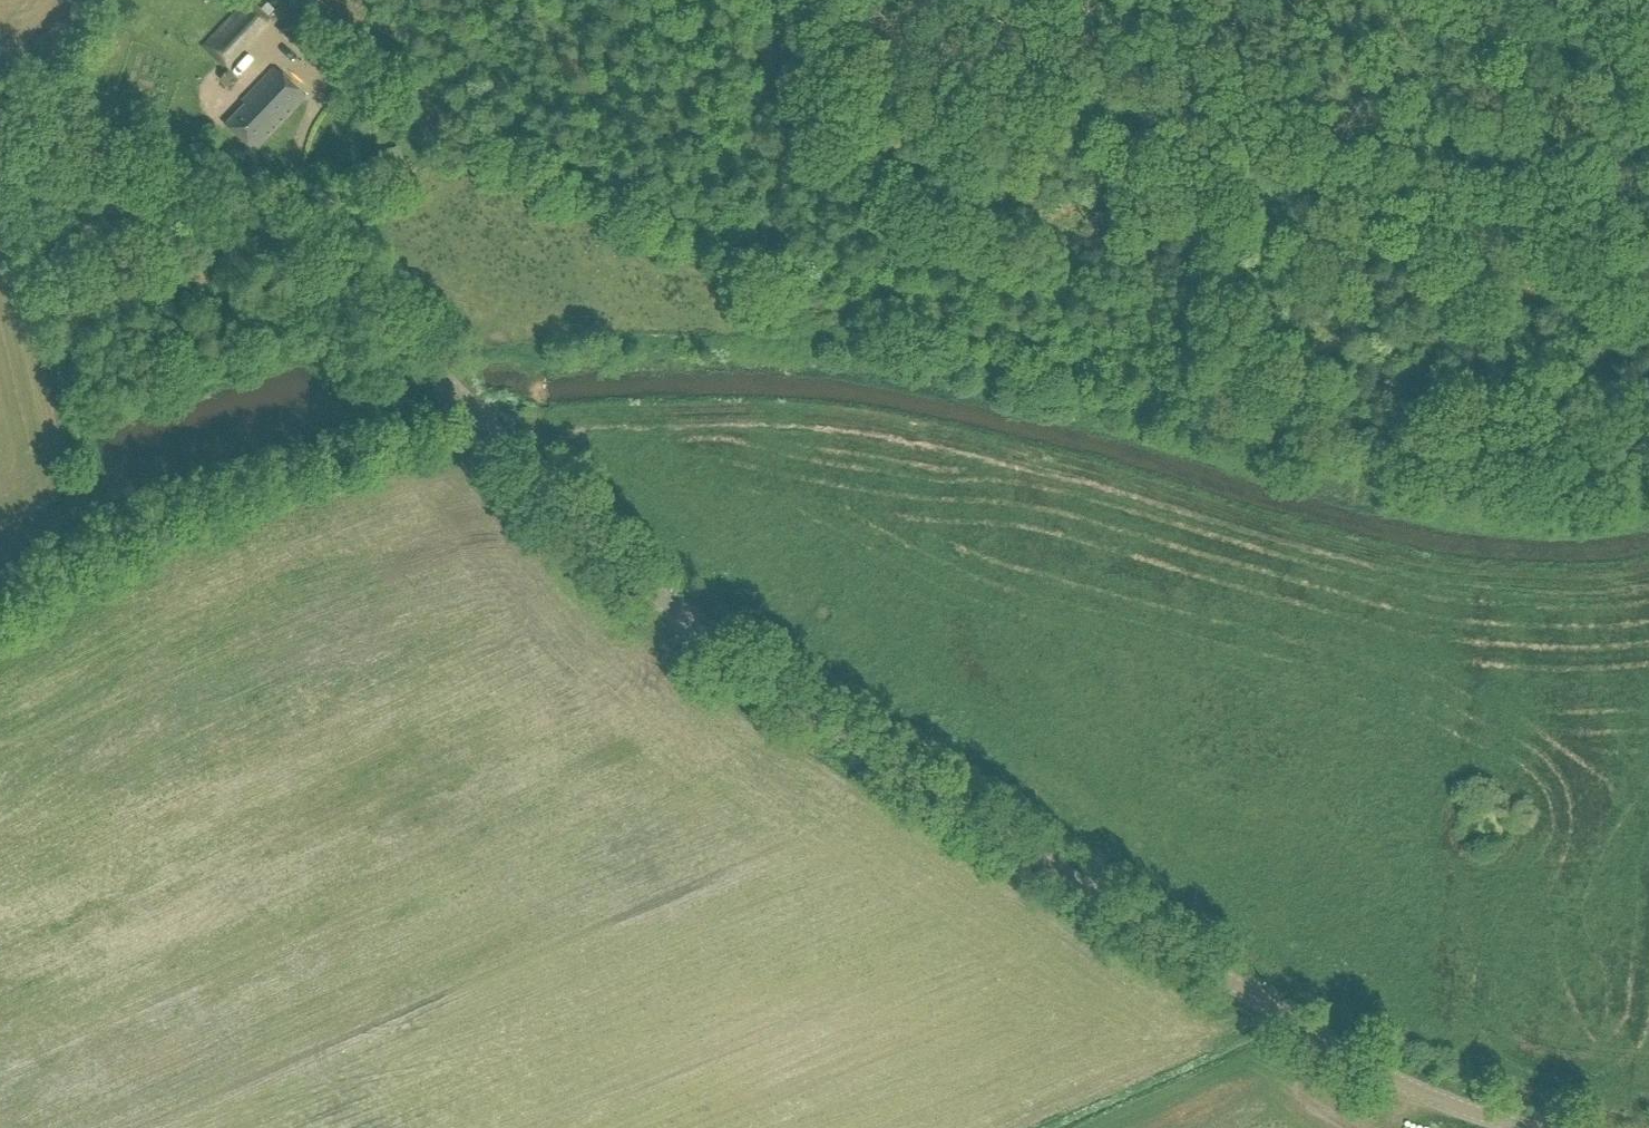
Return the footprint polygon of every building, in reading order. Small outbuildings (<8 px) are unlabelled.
[(203,47),(226,69),(269,23),(246,1),(203,47)] [(223,128),(251,155),(303,99),(272,70),(240,104),(243,107),(223,128)] [(227,89),(235,81),(226,72),(218,81),(227,89)]
